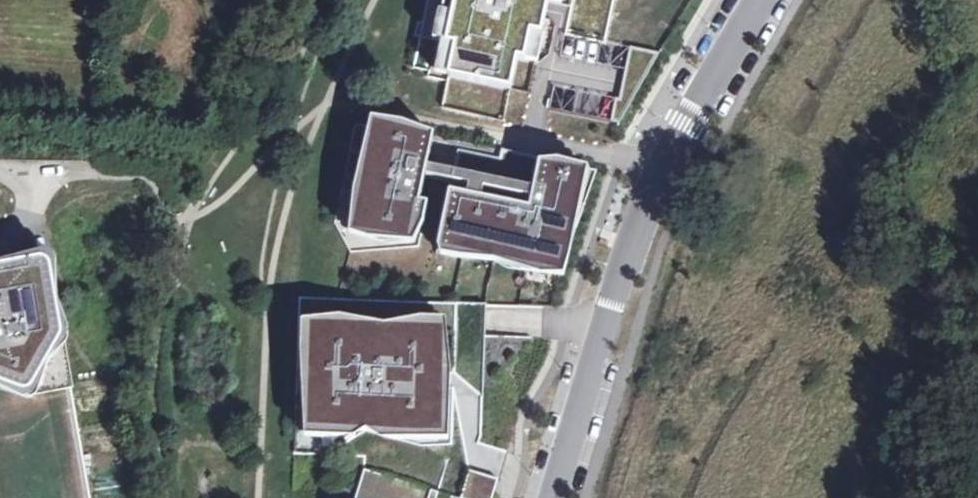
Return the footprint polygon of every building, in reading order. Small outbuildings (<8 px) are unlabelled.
[(427,71),(509,87),(516,57),(534,61),(545,4),(572,8),(566,33),(609,42),(616,0),(442,0),(427,71)] [(360,125),(355,127),(335,224),(352,255),(433,272),(439,246),(561,271),(597,171),(502,151),(500,160),(458,151),(455,168),(427,163),(433,137),(376,125),(375,129),(360,125)] [(20,391),(27,378),(36,384),(54,352),(50,329),(61,327),(52,277),(42,278),(39,261),(6,266),(0,268),(0,383),(20,391)] [(295,454),(364,457),(364,470),(355,497),(492,497),(506,452),(479,443),(481,436),(485,337),(541,339),(543,307),(341,300),(296,298),(292,319),(291,339),(299,339),(295,454)]
